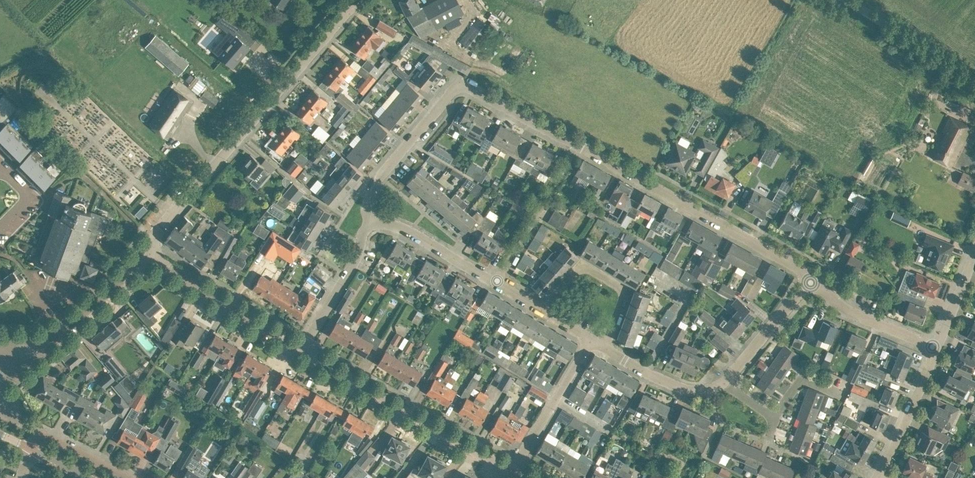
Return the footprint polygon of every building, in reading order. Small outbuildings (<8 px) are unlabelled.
[(284,9),(290,0),(271,0),(284,9)] [(399,0),(406,15),(420,36),(464,14),(456,0),(438,0),(421,9),(417,2),(416,2),(415,0),(400,0),(399,0)] [(488,17),(498,25),(502,20),(492,12),(488,17)] [(230,31),(213,50),(233,67),(240,60),(238,59),(243,53),(245,54),(250,48),(249,46),(256,37),(223,16),(217,23),(226,30),(227,29),(230,31)] [(477,16),(459,40),(461,42),(462,43),(465,45),(467,46),(471,49),(489,25),(477,16)] [(380,19),(376,27),(393,38),(397,30),(380,19)] [(385,39),(382,37),(369,26),(360,36),(371,46),(376,50),(385,39)] [(168,65),(177,54),(156,35),(146,46),(168,65)] [(366,52),(371,46),(360,36),(351,47),(364,58),(368,53),(366,52)] [(403,55),(411,44),(408,42),(405,45),(399,52),(403,55)] [(403,55),(399,52),(394,58),(398,62),(403,56),(403,55)] [(440,60),(429,54),(425,59),(422,63),(425,65),(421,70),(435,82),(436,81),(437,82),(440,78),(439,78),(443,73),(435,67),(440,60)] [(333,69),(344,79),(349,73),(351,74),(355,69),(342,58),(333,69)] [(371,74),(377,79),(391,63),(386,59),(378,68),(368,59),(362,66),(371,74)] [(187,64),(175,75),(182,83),(194,71),(187,64)] [(416,66),(409,75),(397,65),(393,70),(402,78),(408,83),(418,91),(422,86),(428,91),(435,82),(421,70),(416,66)] [(362,66),(358,72),(367,79),(371,74),(362,66)] [(339,84),(344,79),(333,69),(323,80),(330,85),(326,90),(335,98),(336,97),(344,105),(351,110),(356,104),(341,91),(343,88),(339,84)] [(364,95),(377,79),(371,74),(367,79),(358,89),(364,95)] [(424,96),(418,91),(408,83),(401,92),(416,105),(424,96)] [(155,116),(150,124),(167,139),(173,131),(171,130),(174,125),(176,126),(192,101),(174,89),(163,105),(169,109),(161,121),(155,116)] [(206,89),(200,97),(213,107),(219,99),(218,99),(206,89)] [(305,101),(318,111),(322,105),(324,107),(328,102),(314,90),(305,101)] [(409,114),(416,105),(401,92),(393,101),(409,114)] [(17,108),(4,94),(0,98),(0,104),(1,105),(0,106),(0,120),(2,123),(16,109),(17,108)] [(35,105),(30,101),(26,105),(30,110),(35,105)] [(313,117),(318,111),(305,101),(296,112),(310,124),(315,118),(313,117)] [(401,123),(409,114),(393,101),(386,109),(401,123)] [(350,111),(354,114),(360,107),(356,104),(351,110),(350,111)] [(345,118),(350,111),(351,110),(344,105),(330,122),(337,128),(345,118)] [(478,112),(477,111),(478,110),(474,108),(473,109),(468,106),(464,113),(459,110),(452,122),(458,126),(460,133),(465,136),(478,112)] [(326,107),(321,113),(329,120),(334,114),(326,107)] [(394,132),(401,123),(386,109),(378,118),(394,132)] [(348,121),(354,114),(350,111),(345,118),(348,121)] [(480,148),(491,128),(485,124),(489,118),(478,112),(465,136),(481,145),(479,148),(480,148)] [(950,116),(931,157),(951,167),(972,126),(950,116)] [(385,143),(392,134),(376,121),(369,129),(385,143)] [(17,130),(9,122),(0,130),(0,144),(1,145),(17,130)] [(278,134),(291,144),(296,138),(297,139),(301,135),(287,123),(278,134)] [(503,145),(502,145),(511,130),(509,129),(510,128),(506,126),(505,127),(500,124),(497,131),(491,128),(482,145),(480,148),(479,150),(482,152),(483,150),(487,152),(491,144),(501,149),(503,145)] [(319,125),(312,134),(322,142),(329,134),(319,125)] [(306,135),(309,132),(302,126),(299,129),(302,132),(306,135)] [(377,152),(385,143),(369,129),(361,138),(377,152)] [(9,153),(25,138),(17,130),(1,145),(9,153)] [(516,158),(523,145),(518,142),(521,136),(511,130),(502,145),(503,145),(509,149),(507,153),(516,158)] [(335,140),(340,135),(336,131),(331,137),(335,140)] [(274,148),(269,154),(280,163),(294,146),(291,144),(278,134),(277,132),(273,137),(275,138),(269,144),(274,148)] [(33,145),(25,138),(9,153),(17,161),(33,145)] [(370,160),(377,152),(361,138),(354,147),(370,160)] [(695,168),(694,171),(703,176),(718,147),(703,139),(699,147),(700,148),(707,152),(703,160),(695,156),(697,153),(687,148),(678,143),(676,142),(669,154),(671,155),(666,164),(685,174),(690,165),(695,168)] [(523,145),(516,158),(522,161),(521,164),(522,167),(530,172),(543,148),(542,147),(542,146),(538,144),(538,145),(533,142),(529,149),(523,145)] [(323,155),(325,156),(332,148),(326,143),(319,151),(323,155)] [(428,150),(450,163),(455,155),(435,143),(428,150)] [(768,145),(760,159),(769,164),(777,150),(768,145)] [(721,146),(705,176),(710,179),(706,186),(720,194),(722,191),(728,193),(734,183),(731,182),(733,179),(723,168),(727,165),(722,159),(724,156),(728,153),(721,146)] [(362,169),(370,160),(354,147),(346,156),(362,169)] [(18,166),(26,174),(40,161),(44,157),(36,148),(31,153),(20,164),(18,166)] [(556,163),(550,160),(554,154),(543,148),(530,172),(537,176),(540,171),(549,176),(556,163)] [(317,150),(310,158),(314,161),(317,163),(323,155),(319,151),(317,150)] [(248,161),(242,168),(248,174),(245,177),(252,183),(261,171),(267,176),(271,172),(276,167),(265,158),(261,163),(251,154),(246,160),(248,161)] [(436,166),(439,161),(430,155),(426,160),(436,166)] [(754,155),(751,161),(750,161),(736,174),(740,179),(743,177),(748,180),(760,159),(754,155)] [(872,155),(862,172),(867,175),(877,158),(872,155)] [(363,174),(357,169),(342,156),(335,165),(337,167),(359,185),(362,181),(359,179),(363,174)] [(456,156),(452,162),(459,167),(463,160),(456,156)] [(309,167),(314,161),(310,158),(306,164),(309,167)] [(294,160),(286,169),(295,176),(303,166),(294,160)] [(590,180),(597,167),(583,160),(576,173),(572,181),(578,184),(583,176),(590,180)] [(34,182),(47,169),(40,161),(26,174),(34,182)] [(439,161),(436,166),(443,170),(446,165),(439,161)] [(47,169),(34,182),(42,190),(55,177),(60,172),(51,164),(47,168),(47,169)] [(356,189),(359,185),(337,167),(331,175),(337,180),(349,191),(353,186),(356,189)] [(603,187),(610,174),(597,167),(590,180),(597,184),(592,192),(598,195),(602,187),(603,187)] [(474,168),(470,175),(481,182),(488,171),(484,169),(481,173),(474,168)] [(413,193),(426,177),(417,170),(407,183),(412,187),(409,190),(413,193)] [(957,183),(974,191),(974,190),(974,177),(963,171),(957,183)] [(538,176),(545,180),(548,176),(540,172),(538,176)] [(434,184),(438,180),(429,173),(426,177),(413,193),(417,196),(419,193),(424,197),(434,184)] [(477,183),(471,180),(467,178),(465,181),(463,184),(466,187),(469,184),(474,187),(477,183)] [(858,178),(855,182),(862,186),(865,182),(858,178)] [(345,195),(349,191),(337,180),(330,188),(345,202),(348,198),(345,195)] [(429,207),(443,191),(446,187),(438,180),(434,184),(424,197),(428,201),(426,204),(429,207)] [(622,206),(626,198),(633,187),(620,180),(613,191),(614,191),(609,199),(622,206)] [(493,182),(491,185),(492,187),(495,190),(498,189),(500,185),(493,182)] [(293,183),(283,194),(295,202),(296,202),(289,198),(298,188),(304,193),(304,192),(293,183)] [(345,202),(330,188),(330,189),(324,184),(317,192),(335,207),(339,203),(342,205),(345,202)] [(745,207),(763,218),(766,213),(771,203),(779,208),(787,193),(779,188),(772,201),(754,191),(745,207)] [(34,255),(33,256),(38,257),(37,258),(35,262),(36,264),(44,267),(43,268),(48,270),(50,270),(52,262),(65,267),(62,275),(64,275),(68,277),(71,270),(75,271),(76,271),(83,274),(82,275),(84,275),(93,279),(98,268),(88,264),(100,232),(105,234),(110,219),(87,210),(87,209),(87,208),(87,207),(87,206),(87,205),(86,204),(86,203),(85,203),(85,202),(84,202),(84,201),(83,201),(82,201),(82,200),(81,200),(80,200),(79,200),(78,200),(78,201),(77,201),(76,201),(75,202),(74,202),(74,203),(73,204),(73,205),(68,203),(71,196),(57,191),(55,196),(50,210),(49,213),(49,214),(33,255),(34,255)] [(440,211),(451,198),(443,191),(429,207),(433,210),(436,207),(440,211)] [(513,201),(516,195),(511,192),(508,198),(513,201)] [(446,221),(464,200),(455,193),(451,198),(440,211),(445,214),(442,218),(446,221)] [(498,194),(494,200),(499,203),(503,196),(498,194)] [(635,200),(627,214),(632,217),(635,218),(636,215),(638,216),(642,209),(653,215),(660,202),(645,194),(640,203),(635,200)] [(859,194),(853,204),(867,212),(872,202),(859,194)] [(624,207),(616,222),(621,225),(627,214),(635,200),(628,196),(626,198),(624,202),(622,206),(624,207)] [(520,205),(528,210),(531,204),(523,199),(522,200),(517,197),(514,201),(520,205)] [(594,218),(603,200),(597,197),(587,214),(594,218)] [(468,212),(463,209),(468,203),(464,200),(446,221),(450,224),(452,221),(457,224),(468,212)] [(514,201),(510,208),(525,216),(529,210),(528,210),(514,201)] [(787,211),(779,226),(787,231),(786,232),(791,234),(791,233),(800,238),(803,232),(808,222),(800,217),(796,215),(801,205),(794,201),(788,211),(787,211)] [(326,209),(327,207),(319,202),(318,204),(315,208),(307,203),(304,208),(329,224),(331,220),(328,218),(331,212),(326,209)] [(135,213),(140,217),(148,208),(143,204),(135,213)] [(271,205),(267,209),(270,212),(275,215),(280,219),(283,214),(279,211),(274,208),(274,207),(271,205)] [(657,217),(651,228),(661,234),(664,229),(672,234),(675,228),(682,215),(668,207),(661,220),(657,217)] [(812,209),(807,218),(810,220),(814,222),(816,223),(822,212),(814,207),(812,209)] [(326,228),(329,224),(304,208),(298,217),(299,218),(306,222),(320,231),(323,226),(326,228)] [(262,223),(270,212),(267,209),(263,214),(258,220),(262,223)] [(548,222),(562,230),(565,224),(568,218),(555,210),(548,222)] [(480,224),(484,217),(478,211),(472,216),(468,212),(457,224),(462,228),(459,231),(463,235),(468,229),(474,234),(480,224)] [(492,237),(488,234),(496,221),(485,215),(484,217),(480,224),(474,234),(479,238),(474,247),(483,252),(492,237)] [(903,215),(899,223),(908,227),(911,219),(903,215)] [(194,225),(191,222),(185,217),(177,227),(176,226),(164,242),(183,255),(194,240),(183,232),(187,227),(191,229),(194,225)] [(226,230),(231,223),(221,217),(217,224),(219,226),(222,227),(226,230)] [(320,231),(306,222),(299,218),(293,227),(294,228),(317,242),(320,238),(316,236),(320,231)] [(609,232),(613,225),(606,221),(602,228),(609,232)] [(686,234),(682,241),(689,244),(692,237),(700,241),(707,228),(693,221),(686,234)] [(259,222),(253,230),(264,237),(270,229),(259,222)] [(823,223),(811,244),(825,252),(829,245),(840,251),(852,230),(845,227),(840,234),(837,232),(837,231),(823,223)] [(613,225),(609,232),(617,237),(621,230),(613,225)] [(220,254),(224,245),(230,235),(231,233),(226,230),(222,227),(219,226),(204,247),(194,240),(183,255),(201,268),(204,263),(212,269),(220,254)] [(315,246),(317,242),(294,228),(287,239),(293,243),(294,241),(308,249),(311,244),(315,246)] [(510,242),(504,238),(506,236),(500,229),(498,228),(492,237),(483,252),(493,258),(498,249),(503,252),(510,242)] [(700,241),(697,247),(705,251),(704,253),(714,260),(719,251),(714,248),(721,236),(707,228),(700,241)] [(273,230),(260,250),(272,258),(277,249),(294,260),(298,253),(300,250),(301,248),(273,230)] [(538,230),(534,237),(542,241),(545,235),(538,230)] [(634,238),(626,233),(622,240),(630,245),(634,238)] [(946,257),(948,258),(953,245),(926,234),(922,244),(931,247),(927,256),(919,253),(915,262),(924,265),(925,263),(941,269),(946,257)] [(231,249),(236,238),(230,235),(224,245),(231,249)] [(534,237),(528,247),(536,251),(542,241),(534,237)] [(591,261),(600,246),(589,240),(580,254),(591,261)] [(642,252),(646,245),(639,240),(635,247),(642,252)] [(676,240),(670,250),(677,253),(682,243),(676,240)] [(846,252),(851,255),(853,256),(859,244),(852,240),(846,252)] [(393,269),(406,247),(397,242),(391,250),(386,247),(380,258),(394,267),(393,269)] [(725,257),(721,264),(728,267),(732,260),(739,264),(747,251),(733,243),(726,255),(725,257)] [(646,245),(642,252),(650,257),(650,256),(652,253),(654,250),(646,245)] [(579,257),(576,254),(566,246),(558,256),(570,267),(579,257)] [(603,268),(611,253),(600,246),(591,261),(603,268)] [(402,276),(403,281),(406,282),(416,265),(410,262),(416,253),(406,247),(393,269),(402,274),(402,276)] [(570,267),(558,256),(552,251),(547,257),(553,261),(549,265),(561,277),(570,267)] [(753,272),(761,258),(747,251),(739,264),(747,268),(743,276),(749,279),(752,272),(753,272)] [(228,259),(221,270),(234,278),(241,267),(243,266),(246,262),(245,259),(233,252),(229,259),(228,259)] [(528,264),(531,266),(535,259),(524,253),(520,259),(528,264)] [(614,274),(623,260),(611,253),(603,268),(614,274)] [(698,265),(692,275),(695,276),(701,280),(706,273),(713,261),(713,262),(714,260),(704,253),(701,259),(705,261),(702,266),(700,265),(699,265),(698,265)] [(864,262),(853,256),(851,255),(845,265),(858,273),(864,262)] [(664,270),(670,261),(665,258),(660,267),(664,270)] [(416,265),(408,279),(411,281),(414,280),(414,279),(424,284),(427,280),(436,265),(426,259),(421,268),(416,265)] [(520,259),(516,266),(517,266),(524,270),(528,264),(520,259)] [(632,260),(629,264),(623,260),(614,274),(625,281),(634,266),(634,267),(636,263),(632,260)] [(561,277),(549,265),(544,261),(540,265),(545,270),(540,275),(553,286),(561,277)] [(675,264),(672,262),(670,261),(664,270),(670,273),(675,264)] [(713,261),(706,273),(714,278),(721,266),(720,266),(713,262),(713,261)] [(326,281),(329,277),(331,275),(317,264),(312,269),(326,281)] [(674,276),(679,267),(675,264),(670,273),(674,276)] [(773,291),(785,271),(771,264),(763,277),(759,274),(753,284),(747,296),(753,301),(762,286),(760,285),(765,278),(771,281),(767,288),(773,291)] [(444,273),(445,271),(436,265),(427,280),(432,284),(431,286),(430,287),(433,289),(431,293),(437,296),(437,297),(439,293),(445,283),(440,279),(444,273)] [(645,273),(634,267),(634,266),(625,281),(636,288),(645,273)] [(679,279),(685,270),(679,267),(674,276),(679,279)] [(27,280),(18,268),(2,279),(0,277),(0,299),(1,301),(10,294),(9,293),(27,280)] [(902,280),(898,290),(914,296),(916,297),(918,291),(933,296),(939,282),(925,277),(925,276),(917,272),(907,268),(902,280)] [(322,286),(326,281),(312,269),(309,275),(322,286)] [(553,286),(540,275),(534,270),(531,274),(537,279),(536,280),(531,285),(544,296),(553,286)] [(684,282),(690,273),(685,270),(679,279),(684,282)] [(280,283),(272,278),(274,276),(266,271),(263,276),(261,275),(253,288),(271,299),(280,283)] [(695,276),(691,274),(690,273),(684,282),(690,285),(695,276)] [(696,289),(701,281),(701,280),(695,276),(690,285),(696,289)] [(445,283),(439,293),(444,296),(442,300),(452,305),(456,298),(465,283),(456,277),(451,286),(445,283)] [(747,296),(753,284),(747,281),(741,293),(746,296),(747,296)] [(289,310),(298,294),(280,283),(271,299),(289,310)] [(470,297),(475,288),(465,283),(456,298),(452,305),(461,311),(463,308),(469,311),(475,300),(470,297)] [(735,290),(723,284),(719,291),(731,298),(735,290)] [(475,300),(472,305),(477,309),(480,305),(491,311),(500,297),(493,293),(488,290),(483,299),(477,296),(475,300)] [(635,290),(630,303),(646,309),(650,310),(652,311),(654,306),(652,305),(648,303),(650,296),(635,290)] [(912,302),(914,296),(898,290),(897,294),(899,298),(905,300),(904,303),(907,308),(904,315),(913,319),(912,320),(922,324),(926,315),(924,314),(926,308),(912,302)] [(298,294),(289,310),(302,318),(315,296),(309,292),(305,298),(298,294)] [(162,305),(152,294),(140,304),(142,307),(137,311),(150,326),(157,320),(152,313),(162,305)] [(351,299),(344,295),(336,309),(343,313),(351,299)] [(502,318),(511,304),(500,297),(491,311),(502,318)] [(745,325),(755,314),(737,298),(733,303),(739,308),(733,315),(745,325)] [(671,320),(675,313),(679,305),(675,302),(669,307),(668,309),(668,308),(663,315),(671,320)] [(641,321),(646,309),(630,303),(625,316),(641,321)] [(510,330),(522,310),(511,304),(502,318),(499,323),(510,330)] [(353,320),(359,323),(365,314),(359,310),(353,320)] [(521,336),(533,317),(522,310),(510,330),(521,336)] [(716,319),(705,310),(699,316),(710,325),(716,319)] [(416,313),(412,320),(418,324),(422,317),(416,313)] [(353,323),(340,315),(329,334),(341,342),(349,329),(349,328),(353,323)] [(667,327),(671,320),(663,315),(659,322),(667,327)] [(736,337),(745,325),(733,315),(729,320),(723,315),(718,322),(736,337)] [(103,347),(107,351),(119,341),(115,337),(122,331),(121,329),(127,324),(120,316),(114,321),(113,320),(105,327),(100,330),(93,337),(102,348),(103,347)] [(641,321),(625,316),(621,327),(637,333),(638,329),(645,331),(648,324),(641,321)] [(533,343),(544,324),(533,317),(521,336),(533,343)] [(366,327),(371,330),(377,321),(372,318),(366,327)] [(183,346),(186,340),(193,345),(204,328),(191,319),(187,326),(181,322),(175,332),(171,338),(183,346)] [(799,337),(808,341),(820,346),(823,338),(830,341),(836,326),(835,326),(835,324),(831,322),(829,323),(823,321),(819,331),(813,329),(804,326),(799,337)] [(967,332),(968,334),(967,336),(974,340),(974,321),(971,328),(969,327),(967,332)] [(544,349),(555,330),(544,324),(533,343),(544,349)] [(677,325),(669,339),(677,344),(685,330),(684,330),(677,325)] [(175,332),(168,327),(161,339),(167,345),(171,338),(175,332)] [(632,346),(637,333),(621,327),(617,340),(632,346)] [(459,328),(453,338),(470,348),(471,345),(475,340),(462,332),(463,330),(459,328)] [(353,349),(361,336),(349,329),(341,342),(353,349)] [(556,356),(567,337),(555,330),(544,349),(543,350),(555,357),(556,356)] [(658,343),(663,335),(655,331),(650,338),(658,343)] [(390,342),(396,345),(402,335),(396,332),(390,342)] [(723,350),(729,343),(717,333),(711,340),(723,350)] [(861,352),(866,339),(852,333),(843,353),(850,356),(853,348),(861,352)] [(220,353),(227,341),(216,334),(212,340),(209,338),(202,350),(207,353),(210,348),(220,353)] [(361,336),(353,349),(366,356),(374,343),(361,336)] [(795,336),(791,344),(799,348),(803,339),(795,336)] [(895,350),(898,343),(880,336),(878,342),(895,350)] [(399,347),(403,349),(409,339),(405,337),(399,347)] [(567,337),(558,352),(556,356),(565,362),(566,363),(569,358),(574,350),(578,344),(567,337)] [(475,340),(471,345),(472,346),(479,350),(483,343),(476,338),(475,340)] [(488,342),(482,352),(494,359),(497,352),(498,351),(503,342),(496,338),(492,344),(488,342)] [(654,349),(658,343),(650,338),(647,345),(654,349)] [(160,339),(156,342),(162,349),(166,346),(160,339)] [(408,352),(414,343),(409,339),(403,349),(408,352)] [(238,348),(233,344),(234,343),(229,340),(228,341),(227,341),(220,353),(216,358),(231,367),(237,355),(234,353),(238,348)] [(668,344),(665,351),(666,351),(666,353),(670,355),(671,353),(672,354),(669,361),(682,367),(691,347),(685,344),(683,349),(676,345),(676,346),(670,344),(668,344)] [(775,358),(789,368),(799,354),(785,345),(775,358)] [(86,357),(77,346),(70,352),(72,354),(71,361),(67,365),(71,369),(86,357)] [(426,350),(425,350),(421,347),(415,356),(420,360),(426,350)] [(691,347),(682,367),(695,373),(698,365),(704,368),(707,366),(710,361),(709,357),(705,355),(701,357),(695,354),(697,349),(691,347)] [(974,365),(974,349),(972,348),(969,354),(961,350),(954,363),(972,372),(974,365)] [(205,355),(197,350),(189,363),(197,368),(205,355)] [(390,371),(398,358),(386,350),(378,363),(390,371)] [(827,368),(833,353),(828,351),(824,361),(825,361),(823,366),(827,368)] [(887,371),(866,363),(868,359),(869,360),(873,353),(869,351),(863,363),(861,368),(884,378),(887,371)] [(889,353),(886,359),(908,368),(913,356),(899,351),(897,357),(889,353)] [(448,381),(451,375),(455,370),(450,367),(444,378),(440,376),(451,357),(444,352),(427,380),(432,383),(427,392),(437,399),(446,385),(445,385),(448,381)] [(475,352),(472,358),(478,361),(479,362),(481,363),(484,358),(484,357),(475,352)] [(501,363),(505,357),(502,355),(497,352),(494,359),(493,359),(501,363)] [(248,377),(259,360),(247,353),(244,359),(241,357),(234,369),(248,377)] [(594,354),(582,374),(594,381),(606,361),(606,360),(605,361),(595,355),(595,354),(594,354)] [(105,362),(120,379),(126,373),(111,356),(105,362)] [(97,370),(87,358),(80,364),(90,376),(97,370)] [(402,378),(410,365),(398,358),(390,371),(402,378)] [(780,381),(789,368),(775,358),(766,371),(780,381)] [(903,379),(908,368),(886,359),(883,366),(892,369),(890,373),(903,379)] [(259,360),(248,377),(248,378),(254,382),(253,383),(259,387),(261,385),(262,386),(263,386),(269,374),(266,372),(270,366),(259,360)] [(516,372),(520,365),(512,360),(511,363),(508,367),(516,372)] [(761,360),(758,364),(764,368),(767,364),(761,360)] [(855,360),(846,379),(850,381),(853,383),(854,383),(858,375),(857,375),(861,368),(863,363),(855,360)] [(608,382),(616,368),(606,361),(594,381),(605,388),(608,382)] [(410,365),(402,378),(414,385),(422,372),(410,365)] [(520,365),(516,372),(524,377),(528,369),(520,365)] [(516,375),(501,366),(499,368),(493,378),(499,382),(496,386),(507,392),(515,378),(514,377),(516,375)] [(619,388),(628,374),(617,368),(617,367),(616,368),(608,382),(619,388)] [(861,368),(857,375),(858,375),(862,377),(867,379),(865,383),(876,387),(875,388),(884,391),(881,400),(893,405),(898,391),(887,386),(889,380),(884,378),(861,368)] [(539,385),(542,379),(544,375),(536,370),(530,380),(539,385)] [(771,394),(780,381),(766,371),(757,384),(771,394)] [(287,392),(294,380),(283,374),(283,375),(278,372),(274,379),(279,382),(277,386),(287,392)] [(105,387),(115,379),(110,373),(100,382),(105,387)] [(226,378),(219,374),(205,399),(211,403),(226,378)] [(631,395),(640,381),(639,380),(639,381),(628,375),(628,374),(619,388),(624,391),(616,405),(623,408),(631,395)] [(949,374),(943,387),(954,392),(953,394),(962,398),(967,388),(972,391),(974,385),(974,380),(962,374),(960,380),(949,374)] [(48,401),(57,387),(51,383),(53,380),(43,375),(36,386),(40,388),(35,396),(43,400),(44,399),(48,401)] [(470,418),(485,393),(484,392),(484,393),(480,390),(479,392),(475,397),(476,397),(473,401),(467,398),(479,379),(473,376),(466,388),(461,396),(466,399),(458,411),(470,418)] [(171,378),(167,386),(183,395),(187,387),(171,378)] [(526,389),(529,385),(517,378),(515,382),(526,389)] [(549,391),(553,385),(542,379),(539,385),(549,391)] [(214,399),(220,403),(231,383),(226,380),(214,399)] [(288,392),(282,402),(288,405),(294,395),(298,398),(300,394),(305,397),(308,390),(304,387),(304,386),(294,380),(287,392),(288,392)] [(114,386),(128,402),(133,398),(119,382),(114,386)] [(853,383),(850,390),(860,394),(863,387),(855,383),(854,383),(853,383)] [(437,399),(448,405),(456,391),(446,385),(437,399)] [(528,391),(530,393),(544,401),(548,394),(539,389),(532,385),(528,391)] [(73,407),(80,395),(65,387),(63,390),(57,387),(48,401),(53,404),(53,406),(60,410),(64,402),(73,407)] [(819,409),(824,393),(808,387),(803,403),(819,409)] [(581,402),(570,396),(573,391),(574,391),(573,390),(568,398),(580,405),(581,402)] [(311,391),(307,398),(312,401),(310,404),(320,410),(327,399),(316,393),(316,394),(311,391)] [(587,392),(585,396),(581,402),(580,405),(586,409),(591,400),(595,395),(588,391),(587,392)] [(470,418),(480,424),(488,410),(482,406),(489,395),(485,393),(470,418)] [(612,401),(616,404),(621,396),(617,393),(612,401)] [(250,413),(259,397),(253,394),(244,409),(250,413)] [(512,398),(507,394),(498,407),(504,410),(512,398)] [(644,394),(643,396),(641,400),(634,397),(627,409),(635,413),(637,409),(643,412),(640,418),(647,421),(650,415),(657,399),(656,399),(656,397),(651,395),(650,397),(644,394)] [(90,424),(98,410),(93,407),(95,403),(80,395),(73,407),(82,412),(78,419),(85,423),(86,422),(90,424)] [(877,409),(879,402),(863,395),(858,407),(866,411),(863,420),(861,419),(883,429),(883,427),(885,428),(887,422),(886,421),(889,414),(877,409)] [(130,406),(129,404),(121,396),(115,401),(119,407),(116,412),(123,417),(130,406)] [(260,398),(251,414),(258,418),(267,403),(260,398)] [(602,418),(606,410),(611,402),(605,398),(595,414),(602,418)] [(320,410),(316,417),(327,423),(329,419),(332,420),(335,414),(338,415),(341,408),(337,406),(337,405),(327,399),(320,410)] [(666,412),(668,407),(669,405),(657,399),(650,415),(662,421),(660,424),(661,424),(666,427),(672,415),(666,412)] [(946,403),(944,408),(937,405),(932,407),(933,412),(931,418),(937,421),(936,423),(943,427),(949,430),(953,421),(959,408),(946,402),(946,403)] [(814,422),(819,409),(803,403),(797,418),(801,419),(813,424),(814,422)] [(297,413),(304,417),(309,408),(302,405),(297,413)] [(131,406),(116,432),(121,435),(117,441),(130,448),(142,427),(143,425),(134,419),(139,410),(131,406)] [(689,430),(696,413),(683,407),(678,417),(672,415),(666,427),(673,430),(676,424),(689,430)] [(836,410),(828,407),(827,412),(835,415),(837,410),(836,410)] [(515,414),(501,437),(512,443),(515,438),(520,430),(525,433),(529,427),(524,424),(523,424),(517,420),(519,417),(520,418),(523,413),(519,410),(518,409),(515,414)] [(569,423),(573,415),(563,409),(556,419),(561,422),(562,419),(569,423)] [(98,410),(90,424),(95,427),(95,429),(102,433),(106,425),(110,427),(116,415),(107,410),(105,413),(98,410)] [(344,410),(340,417),(345,420),(343,423),(353,429),(360,418),(349,412),(349,413),(344,410)] [(602,418),(609,422),(613,415),(606,410),(602,418)] [(498,417),(490,430),(501,437),(515,414),(510,411),(507,416),(501,412),(498,417)] [(713,430),(706,426),(709,419),(696,413),(689,430),(696,433),(694,435),(697,443),(705,447),(703,451),(713,430)] [(856,430),(860,422),(848,416),(847,416),(841,413),(837,419),(856,430)] [(573,415),(569,423),(575,427),(580,430),(584,422),(573,415)] [(166,428),(162,435),(169,439),(178,422),(171,418),(166,428)] [(238,426),(227,418),(222,425),(235,435),(237,431),(236,430),(238,426)] [(350,435),(347,440),(357,446),(360,441),(363,435),(364,435),(366,432),(371,434),(375,427),(370,425),(370,424),(360,418),(353,429),(350,435)] [(817,425),(813,424),(801,419),(795,434),(811,440),(817,425)] [(580,430),(578,432),(589,439),(596,428),(584,422),(580,430)] [(340,427),(335,424),(330,432),(335,435),(340,427)] [(152,452),(160,437),(142,427),(130,448),(143,455),(148,446),(154,449),(152,452)] [(820,427),(818,432),(818,433),(828,436),(830,430),(821,427),(820,427)] [(596,443),(602,433),(596,428),(589,439),(596,443)] [(666,429),(662,437),(669,440),(673,433),(666,429)] [(859,430),(856,436),(849,432),(849,431),(846,429),(842,436),(846,438),(852,442),(869,451),(876,440),(859,430)] [(917,439),(915,443),(916,444),(915,446),(934,455),(944,448),(945,449),(951,436),(937,430),(933,437),(922,431),(918,438),(917,439)] [(265,432),(261,439),(275,448),(280,440),(266,433),(265,432)] [(722,434),(716,449),(730,455),(737,440),(722,434)] [(805,455),(811,440),(795,434),(789,449),(805,455)] [(401,441),(392,436),(384,452),(394,457),(391,463),(391,465),(396,467),(397,466),(401,461),(405,454),(407,455),(411,448),(409,447),(410,445),(408,444),(409,443),(402,439),(401,441)] [(356,451),(361,455),(373,441),(368,437),(356,451)] [(548,459),(556,445),(544,438),(536,453),(537,452),(548,459)] [(570,447),(570,446),(559,439),(556,445),(548,459),(547,461),(553,464),(554,462),(559,466),(570,447)] [(737,440),(730,455),(745,462),(752,446),(737,440)] [(815,441),(812,448),(818,450),(820,443),(815,441)] [(836,448),(825,441),(823,447),(845,460),(848,455),(849,454),(846,452),(837,447),(836,448)] [(154,462),(167,470),(174,458),(176,459),(181,450),(172,444),(171,445),(166,442),(154,462)] [(869,451),(852,442),(846,452),(849,454),(848,455),(863,463),(869,451)] [(190,460),(197,448),(190,444),(178,465),(185,469),(187,470),(182,477),(200,477),(201,476),(204,477),(210,468),(199,461),(196,464),(190,460)] [(760,468),(765,456),(767,453),(752,446),(745,462),(760,468)] [(845,460),(823,447),(819,453),(841,466),(845,460)] [(368,448),(356,462),(364,468),(376,454),(368,448)] [(567,452),(559,466),(570,472),(579,459),(573,455),(567,452)] [(417,477),(419,473),(428,477),(439,477),(441,474),(442,475),(446,468),(445,467),(446,465),(444,464),(445,462),(438,458),(437,460),(428,455),(420,470),(414,467),(405,477),(417,477)] [(780,463),(765,456),(760,468),(758,472),(772,477),(773,477),(780,463)] [(910,457),(903,471),(914,476),(914,477),(932,477),(933,475),(923,471),(926,464),(910,457)] [(570,472),(580,477),(582,477),(590,465),(579,459),(570,472)] [(624,462),(617,459),(614,465),(608,462),(604,470),(604,469),(603,467),(599,465),(597,466),(595,470),(591,477),(609,477),(611,477),(616,477),(624,462)] [(252,477),(253,477),(255,477),(262,468),(253,462),(241,477),(252,477)] [(364,468),(356,462),(343,477),(375,477),(364,468)] [(632,474),(627,471),(630,465),(624,462),(616,477),(630,477),(632,474)] [(237,470),(242,474),(247,467),(242,463),(237,470)] [(795,469),(780,463),(773,477),(791,477),(795,469)] [(815,464),(812,470),(817,473),(821,467),(815,464)] [(728,477),(731,471),(722,466),(719,473),(728,477)] [(856,474),(844,467),(845,468),(841,474),(833,469),(828,477),(854,477),(856,474)] [(290,475),(295,477),(301,477),(304,475),(296,468),(290,475)] [(656,468),(651,477),(673,477),(656,468)] [(944,477),(952,477),(955,472),(948,469),(944,477)]
